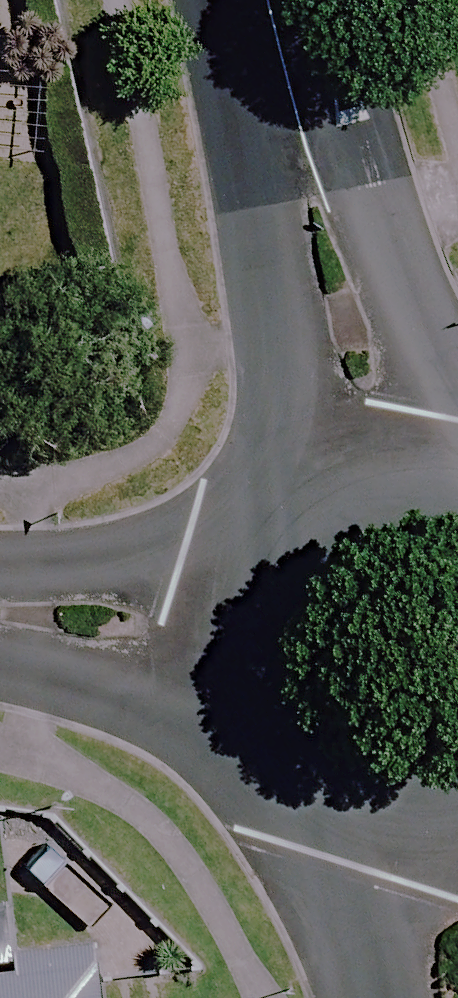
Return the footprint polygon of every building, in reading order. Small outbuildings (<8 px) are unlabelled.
[(89,977),(0,984),(0,997),(90,997),(89,977)]
